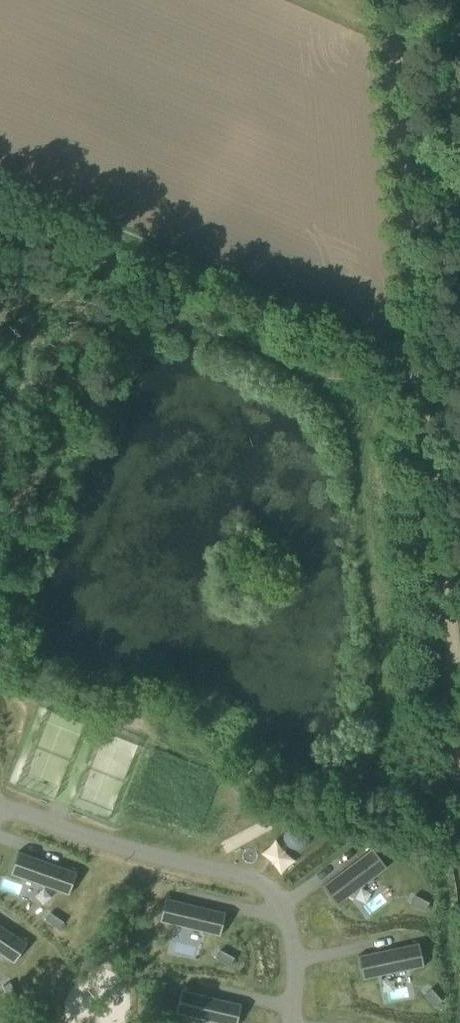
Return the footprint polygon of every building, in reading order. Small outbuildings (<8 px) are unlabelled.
[(29,855),(21,878),(72,896),(80,873),(29,855)] [(373,855),(331,888),(346,907),(388,874),(373,855)] [(423,898),(406,900),(407,910),(424,908),(423,898)] [(54,910),(45,914),(53,930),(62,926),(54,910)] [(0,925),(0,954),(10,961),(24,941),(0,925)] [(177,939),(162,947),(166,956),(182,948),(177,939)] [(415,944),(363,955),(367,978),(420,968),(415,944)] [(428,988),(420,993),(429,1008),(437,1003),(428,988)] [(185,989),(180,1012),(231,1022),(232,1022),(237,1000),(185,989)] [(28,991),(22,999),(36,1009),(42,1001),(28,991)]
